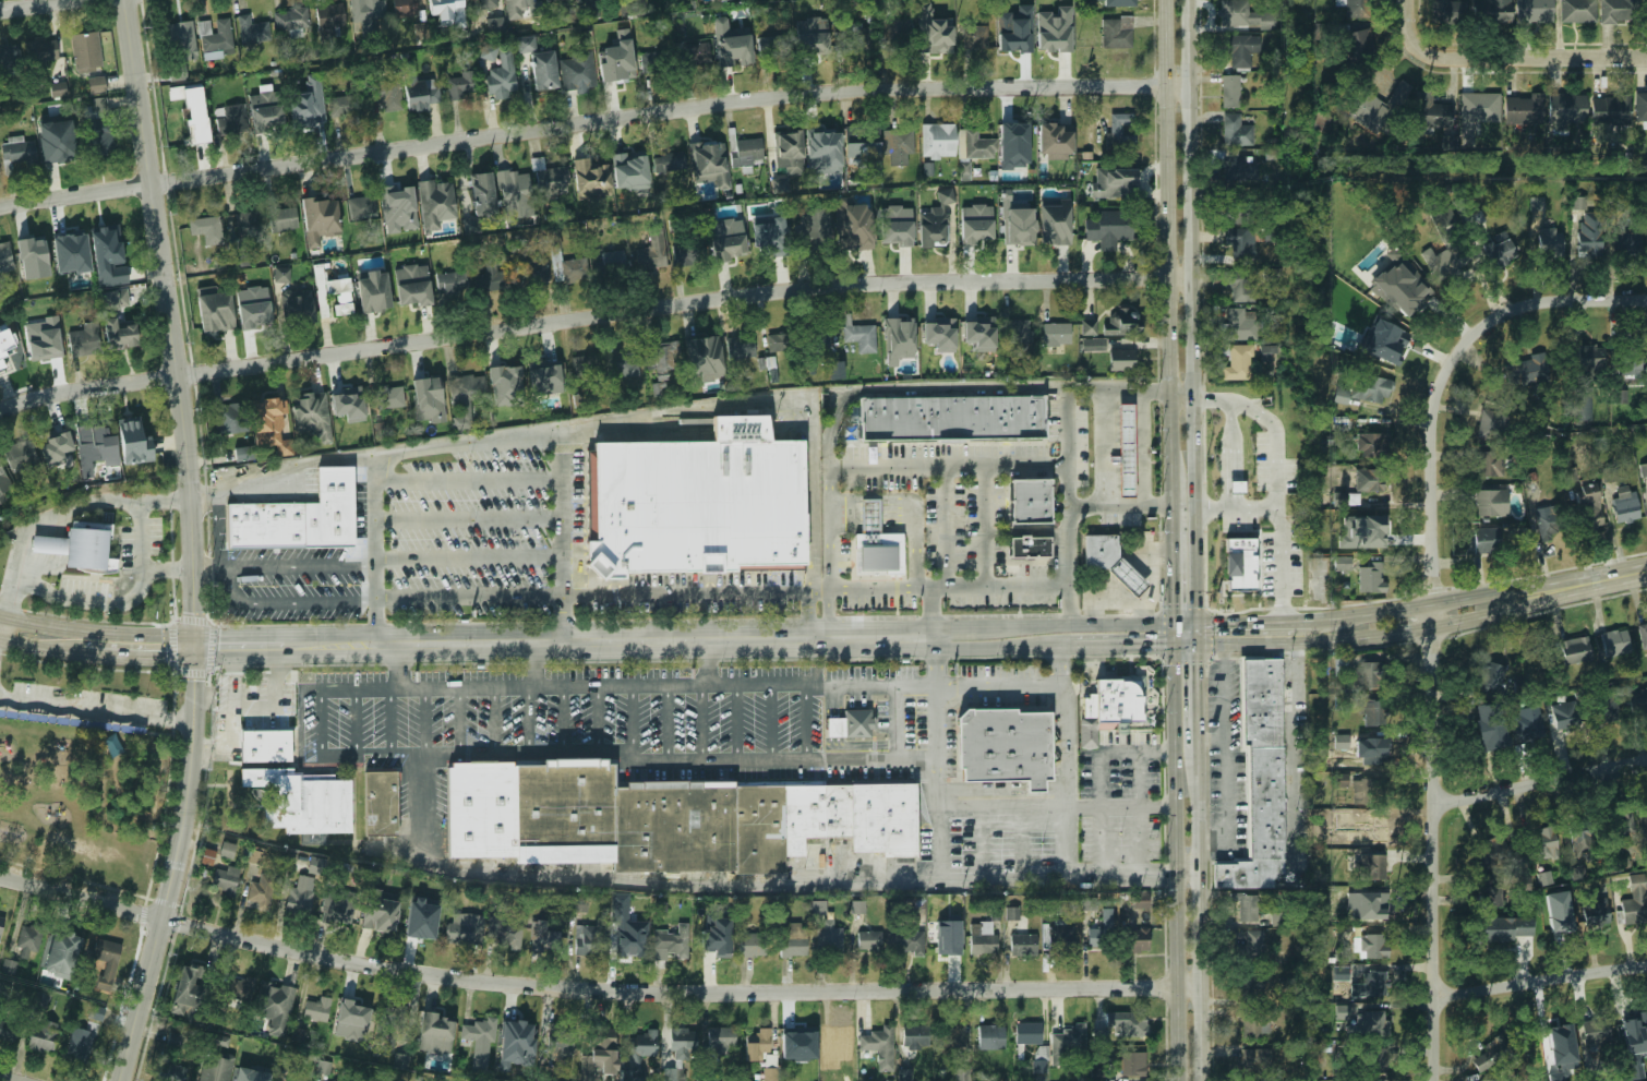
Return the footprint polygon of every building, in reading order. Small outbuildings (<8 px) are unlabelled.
[(351,23),(385,19),(383,0),(376,0),(361,2),(361,0),(349,0),(351,23)] [(393,19),(418,16),(416,0),(391,0),(393,19)] [(452,0),(431,0),(432,11),(453,10),(452,0)] [(478,10),(496,8),(495,0),(477,0),(478,10)] [(507,20),(522,19),(521,10),(540,8),(540,0),(505,0),(507,20)] [(584,17),(598,16),(596,0),(582,0),(584,17)] [(1071,15),(1071,0),(1056,0),(1056,15),(1071,15)] [(1248,0),(1222,0),(1222,27),(1274,27),(1274,12),(1248,12),(1248,0)] [(1345,5),(1345,17),(1369,17),(1369,0),(1335,0),(1335,5),(1345,5)] [(1462,24),(1462,4),(1448,4),(1448,0),(1429,0),(1429,24),(1462,24)] [(1510,0),(1484,0),(1484,1),(1470,1),(1470,24),(1510,24),(1510,0)] [(1515,23),(1552,23),(1552,0),(1515,0),(1515,23)] [(1595,0),(1560,0),(1560,23),(1595,23),(1595,0)] [(1634,23),(1634,0),(1599,0),(1599,23),(1634,23)] [(313,10),(320,32),(346,24),(339,1),(313,10)] [(272,14),(275,33),(309,26),(304,8),(272,14)] [(249,25),(248,14),(236,16),(241,46),(269,41),(266,22),(249,25)] [(506,34),(503,17),(486,19),(488,37),(506,34)] [(1038,17),(1038,48),(1068,48),(1068,27),(1054,27),(1054,17),(1038,17)] [(201,52),(232,47),(227,19),(211,22),(211,20),(195,23),(201,52)] [(1102,48),(1131,48),(1131,29),(1120,29),(1120,20),(1102,20),(1102,48)] [(414,24),(416,40),(429,38),(427,22),(414,24)] [(163,25),(165,49),(192,46),(190,23),(163,25)] [(961,26),(961,48),(986,48),(986,26),(961,26)] [(905,45),(901,27),(887,31),(891,48),(905,45)] [(1031,27),(1005,27),(1005,48),(1031,48),(1031,27)] [(949,49),(949,28),(921,28),(921,49),(949,49)] [(1369,29),(1343,34),(1346,58),(1372,53),(1369,29)] [(794,55),(827,55),(827,31),(794,31),(794,55)] [(864,31),(839,33),(840,50),(865,49),(864,31)] [(69,36),(75,74),(101,70),(96,32),(69,36)] [(533,49),(530,36),(514,40),(518,53),(533,49)] [(1221,52),(1229,52),(1229,68),(1254,68),(1254,36),(1221,36),(1221,52)] [(45,70),(44,62),(57,60),(52,38),(25,44),(29,72),(45,70)] [(758,39),(758,56),(785,56),(785,39),(758,39)] [(495,61),(498,46),(484,43),(480,58),(495,61)] [(719,63),(750,61),(749,43),(717,46),(719,63)] [(17,63),(15,44),(0,46),(0,65),(17,63)] [(686,44),(686,61),(707,61),(707,44),(686,44)] [(556,89),(551,51),(529,53),(533,92),(556,89)] [(671,51),(639,56),(642,74),(674,69),(671,51)] [(604,58),(606,81),(629,79),(627,56),(604,58)] [(560,60),(563,100),(575,99),(575,88),(593,86),(591,57),(560,60)] [(492,100),(516,96),(512,72),(488,76),(492,100)] [(446,100),(469,100),(469,74),(446,74),(446,100)] [(1239,75),(1221,75),(1221,109),(1239,109),(1239,75)] [(104,92),(101,76),(86,80),(88,94),(104,92)] [(382,101),(384,113),(401,110),(396,80),(365,84),(369,104),(382,101)] [(437,108),(435,80),(407,82),(409,110),(437,108)] [(1412,87),(1399,80),(1385,101),(1355,83),(1337,111),(1381,139),(1412,87)] [(51,83),(51,96),(67,95),(67,82),(51,83)] [(1415,128),(1452,128),(1452,105),(1431,105),(1431,92),(1415,92),(1415,128)] [(1635,93),(1635,122),(1646,122),(1646,93),(1635,93)] [(292,124),(324,119),(320,98),(312,99),(311,94),(287,98),(292,124)] [(1499,122),(1499,94),(1459,94),(1459,122),(1499,122)] [(1586,94),(1548,94),(1548,131),(1567,131),(1567,124),(1586,124),(1586,94)] [(362,115),(361,95),(328,97),(329,117),(362,115)] [(1542,95),(1504,95),(1504,122),(1542,122),(1542,95)] [(1591,124),(1630,124),(1630,96),(1591,96),(1591,124)] [(254,127),(280,122),(278,104),(251,107),(254,127)] [(224,132),(244,131),(243,106),(223,107),(224,132)] [(190,141),(185,129),(200,124),(193,108),(171,116),(182,144),(190,141)] [(1134,115),(1110,115),(1110,148),(1134,148),(1134,115)] [(1222,145),(1251,146),(1251,125),(1239,125),(1240,115),(1223,115),(1222,145)] [(82,122),(86,157),(112,154),(108,119),(82,122)] [(953,157),(953,124),(921,124),(921,157),(953,157)] [(1039,124),(1039,157),(1069,157),(1069,124),(1039,124)] [(844,158),(878,158),(878,125),(844,125),(844,158)] [(1032,149),(1032,127),(1005,127),(1005,149),(1032,149)] [(883,156),(889,156),(889,166),(907,166),(907,155),(913,155),(913,129),(883,129),(883,156)] [(976,129),(958,129),(958,159),(990,159),(990,140),(976,140),(976,129)] [(770,141),(776,161),(797,155),(791,134),(770,141)] [(837,134),(808,134),(808,155),(837,155),(837,134)] [(722,169),(721,146),(702,146),(702,135),(693,135),(693,147),(698,147),(698,170),(722,169)] [(53,178),(52,163),(69,163),(68,136),(41,136),(43,178),(53,178)] [(729,140),(729,166),(761,166),(761,140),(729,140)] [(36,167),(33,141),(0,144),(3,171),(36,167)] [(1222,182),(1242,182),(1242,153),(1211,153),(1211,165),(1222,165),(1222,182)] [(682,173),(683,156),(656,154),(654,171),(682,173)] [(638,182),(646,182),(645,155),(611,157),(613,192),(638,190),(638,182)] [(606,183),(604,160),(585,163),(586,168),(574,169),(576,187),(606,183)] [(971,181),(971,162),(959,162),(960,181),(971,181)] [(1121,166),(1103,166),(1103,204),(1121,204),(1121,166)] [(568,190),(566,168),(533,171),(536,193),(568,190)] [(527,172),(498,177),(504,206),(532,201),(527,172)] [(494,214),(491,173),(470,175),(473,215),(494,214)] [(773,193),(790,192),(789,177),(772,179),(773,193)] [(452,187),(425,188),(426,206),(434,206),(435,217),(453,217),(452,187)] [(412,209),(412,195),(404,195),(404,191),(380,191),(380,209),(412,209)] [(1459,231),(1442,191),(1423,200),(1441,240),(1459,231)] [(918,211),(918,248),(943,248),(945,203),(951,203),(951,193),(938,193),(938,211),(918,211)] [(1222,224),(1249,224),(1249,194),(1222,194),(1222,224)] [(372,215),(369,196),(349,201),(353,219),(372,215)] [(1587,210),(1587,197),(1572,196),(1572,210),(1587,210)] [(1531,211),(1544,211),(1545,197),(1531,197),(1531,211)] [(305,211),(310,225),(334,216),(329,203),(305,211)] [(268,231),(294,231),(294,207),(268,207),(268,231)] [(254,209),(231,215),(237,236),(260,230),(254,209)] [(803,213),(804,230),(794,230),(795,246),(832,243),(829,211),(803,213)] [(1098,240),(1097,251),(1114,251),(1114,240),(1130,241),(1131,213),(1095,212),(1095,219),(1084,219),(1084,240),(1098,240)] [(1469,214),(1471,225),(1484,223),(1483,212),(1469,214)] [(1048,235),(1068,235),(1068,213),(1048,213),(1048,235)] [(1578,256),(1601,256),(1601,213),(1578,213),(1578,256)] [(188,219),(189,236),(203,235),(204,245),(221,243),(218,216),(188,219)] [(1033,243),(1033,216),(1007,216),(1007,243),(1033,243)] [(464,233),(480,232),(480,218),(463,219),(464,233)] [(742,219),(710,222),(712,236),(743,233),(742,219)] [(989,219),(962,219),(962,241),(989,241),(989,219)] [(913,221),(885,221),(885,243),(913,243),(913,221)] [(98,250),(119,249),(118,227),(97,228),(98,250)] [(839,244),(875,244),(875,227),(839,227),(839,244)] [(635,250),(637,269),(665,266),(661,228),(648,229),(650,248),(635,250)] [(1230,245),(1230,260),(1251,261),(1252,229),(1222,228),(1222,244),(1230,245)] [(1563,257),(1563,228),(1538,228),(1538,257),(1563,257)] [(764,254),(774,249),(767,230),(755,236),(764,254)] [(1640,231),(1612,231),(1612,254),(1640,254),(1640,231)] [(53,237),(57,274),(91,271),(87,234),(53,237)] [(714,254),(745,254),(745,237),(714,237),(714,254)] [(46,265),(45,238),(16,240),(17,256),(28,255),(29,266),(46,265)] [(1518,256),(1508,238),(1483,251),(1494,269),(1518,256)] [(8,242),(0,244),(0,268),(13,265),(8,242)] [(1438,258),(1430,247),(1421,254),(1440,282),(1472,261),(1460,243),(1438,258)] [(673,265),(695,265),(695,245),(673,245),(673,265)] [(560,261),(558,249),(550,249),(553,283),(589,279),(587,259),(560,261)] [(601,254),(603,276),(624,274),(622,252),(601,254)] [(482,262),(485,273),(472,276),(477,293),(501,287),(494,259),(482,262)] [(516,265),(517,285),(546,283),(545,263),(516,265)] [(410,264),(410,278),(402,278),(402,295),(425,295),(425,264),(410,264)] [(312,266),(318,320),(329,319),(326,296),(350,292),(348,277),(323,280),(321,265),(312,266)] [(428,276),(427,265),(395,268),(396,280),(428,276)] [(275,269),(275,281),(287,283),(288,271),(275,269)] [(507,271),(499,271),(499,288),(506,288),(507,271)] [(436,272),(436,295),(456,293),(456,272),(436,272)] [(1223,288),(1230,288),(1230,301),(1249,301),(1249,272),(1223,272),(1223,288)] [(1426,290),(1408,272),(1383,296),(1402,314),(1426,290)] [(235,289),(247,288),(243,273),(232,275),(235,289)] [(397,285),(399,306),(432,303),(430,282),(397,285)] [(358,308),(384,308),(384,284),(358,284),(358,308)] [(120,288),(123,307),(134,304),(131,286),(120,288)] [(272,322),(268,293),(257,295),(259,300),(247,301),(249,324),(272,322)] [(312,323),(312,297),(285,297),(285,323),(312,323)] [(231,300),(195,305),(197,322),(214,320),(216,332),(235,328),(231,300)] [(351,315),(351,303),(333,304),(334,316),(351,315)] [(1227,339),(1255,339),(1255,310),(1227,310),(1227,339)] [(1104,336),(1134,336),(1134,311),(1104,311),(1104,336)] [(135,313),(110,315),(112,346),(137,344),(135,313)] [(923,313),(923,351),(949,351),(949,325),(931,325),(930,313),(923,313)] [(1081,335),(1097,336),(1097,320),(1082,320),(1081,335)] [(1405,331),(1381,320),(1363,356),(1387,367),(1405,331)] [(1001,321),(1001,345),(1031,345),(1031,321),(1001,321)] [(910,348),(910,323),(883,323),(883,348),(910,348)] [(994,323),(961,323),(961,346),(994,346),(994,323)] [(1069,324),(1042,324),(1042,346),(1069,346),(1069,324)] [(806,325),(806,350),(827,350),(827,325),(806,325)] [(856,355),(875,355),(875,325),(842,325),(842,343),(856,343),(856,355)] [(94,327),(67,332),(71,357),(98,351),(94,327)] [(767,352),(793,351),(792,334),(766,335),(767,352)] [(728,361),(755,358),(752,336),(724,339),(728,361)] [(34,337),(34,360),(59,360),(59,337),(34,337)] [(720,358),(718,338),(684,341),(686,361),(720,358)] [(1082,351),(1105,351),(1106,338),(1083,338),(1082,351)] [(13,341),(0,345),(0,371),(20,367),(13,341)] [(677,370),(677,343),(646,343),(646,370),(677,370)] [(1222,380),(1251,379),(1251,345),(1217,346),(1217,356),(1228,355),(1228,367),(1221,368),(1222,380)] [(1261,362),(1278,361),(1277,345),(1260,346),(1261,362)] [(1604,346),(1577,346),(1577,369),(1604,369),(1604,346)] [(1618,348),(1618,375),(1642,375),(1642,348),(1618,348)] [(1108,371),(1133,371),(1133,350),(1108,350),(1108,371)] [(635,377),(635,353),(605,353),(605,377),(635,377)] [(594,355),(570,358),(575,383),(599,379),(594,355)] [(1504,364),(1507,386),(1547,379),(1542,358),(1504,364)] [(843,379),(843,362),(829,362),(829,379),(843,379)] [(560,386),(560,368),(532,368),(532,386),(560,386)] [(514,371),(489,374),(492,397),(517,393),(514,371)] [(1347,405),(1348,398),(1385,405),(1390,380),(1346,373),(1344,387),(1335,386),(1333,403),(1347,405)] [(483,374),(450,377),(456,430),(471,429),(469,404),(486,403),(483,374)] [(434,408),(434,381),(413,381),(413,408),(434,408)] [(654,397),(666,395),(664,382),(652,384),(654,397)] [(401,388),(375,388),(375,411),(401,411),(401,388)] [(1593,419),(1592,388),(1576,388),(1577,420),(1593,419)] [(1627,404),(1627,391),(1613,390),(1613,403),(1627,404)] [(353,411),(353,393),(330,393),(330,411),(353,411)] [(322,421),(322,396),(296,396),(296,421),(322,421)] [(858,398),(1042,397),(1043,441),(858,442),(858,398)] [(287,434),(286,401),(254,404),(255,430),(274,429),(274,435),(287,434)] [(1117,405),(1132,405),(1133,499),(1118,499),(1117,405)] [(248,432),(248,408),(214,408),(214,423),(230,423),(230,432),(248,432)] [(1505,440),(1505,410),(1478,410),(1478,440),(1505,440)] [(154,437),(149,413),(121,419),(125,442),(154,437)] [(733,564),(733,570),(721,570),(721,575),(698,576),(698,572),(624,573),(622,568),(620,568),(620,576),(609,577),(602,585),(582,567),(586,564),(586,543),(596,543),(594,443),(710,441),(710,416),(766,415),(767,444),(798,444),(801,563),(733,564)] [(38,432),(41,454),(70,451),(67,429),(38,432)] [(89,431),(86,445),(98,448),(103,434),(89,431)] [(1360,433),(1360,456),(1387,457),(1387,433),(1360,433)] [(39,467),(29,439),(3,447),(13,477),(39,467)] [(235,447),(236,462),(254,460),(253,446),(235,447)] [(1503,478),(1503,452),(1477,452),(1477,478),(1503,478)] [(13,487),(0,464),(0,504),(8,499),(4,492),(13,487)] [(225,505),(317,504),(317,468),(351,468),(352,549),(225,549),(225,505)] [(1563,469),(1565,483),(1578,481),(1576,468),(1563,469)] [(1354,491),(1384,491),(1384,470),(1354,470),(1354,491)] [(1009,480),(1049,480),(1049,526),(1009,526),(1009,480)] [(1229,482),(1245,482),(1245,494),(1229,493),(1229,482)] [(1506,490),(1475,490),(1475,516),(1506,516),(1506,490)] [(1604,528),(1597,492),(1574,496),(1582,533),(1604,528)] [(1359,493),(1335,494),(1336,506),(1360,505),(1359,493)] [(1611,497),(1614,525),(1639,521),(1636,494),(1611,497)] [(859,535),(879,535),(879,500),(859,501),(859,535)] [(1553,511),(1534,516),(1541,540),(1560,535),(1553,511)] [(1362,555),(1382,555),(1382,520),(1362,520),(1362,555)] [(116,561),(115,574),(109,575),(104,575),(97,576),(92,575),(86,574),(81,573),(75,570),(75,569),(63,568),(64,556),(65,540),(67,529),(71,530),(71,523),(111,526),(110,541),(107,540),(106,554),(105,553),(104,560),(116,561)] [(1500,553),(1500,528),(1474,528),(1474,553),(1500,553)] [(853,535),(859,535),(879,535),(902,535),(902,543),(904,543),(904,580),(853,580),(853,535)] [(1082,535),(1115,535),(1115,558),(1115,568),(1106,568),(1082,568),(1082,535)] [(1009,539),(1018,539),(1018,537),(1027,537),(1027,539),(1048,539),(1048,557),(1009,557),(1009,539)] [(65,540),(64,556),(29,553),(31,538),(65,540)] [(1226,539),(1255,540),(1255,581),(1257,581),(1255,592),(1228,592),(1228,577),(1225,577),(1226,539)] [(1335,571),(1352,571),(1353,555),(1335,554),(1335,571)] [(1118,556),(1146,585),(1133,598),(1105,569),(1106,568),(1115,568),(1115,558),(1118,556)] [(1383,563),(1359,563),(1359,592),(1383,592),(1383,563)] [(1636,626),(1646,660),(1646,623),(1636,626)] [(1599,635),(1607,658),(1632,650),(1624,627),(1599,635)] [(1562,665),(1591,661),(1588,637),(1549,642),(1551,656),(1561,654),(1562,665)] [(1505,668),(1481,660),(1475,682),(1498,689),(1505,668)] [(1242,661),(1282,661),(1283,747),(1249,748),(1249,745),(1243,746),(1242,661)] [(1351,665),(1351,688),(1378,688),(1378,665),(1351,665)] [(1095,722),(1142,722),(1142,696),(1144,696),(1144,674),(1119,674),(1119,678),(1095,678),(1095,694),(1089,694),(1089,697),(1082,697),(1082,718),(1095,718),(1095,722)] [(1632,717),(1646,713),(1646,688),(1626,692),(1632,717)] [(1590,690),(1589,722),(1615,722),(1615,692),(1590,690)] [(1555,732),(1580,724),(1574,698),(1548,705),(1555,732)] [(1384,726),(1384,700),(1363,700),(1363,726),(1384,726)] [(1474,720),(1474,747),(1502,747),(1502,700),(1474,700),(1474,720)] [(962,781),(1025,780),(1043,780),(1050,779),(1049,712),(1015,712),(1015,709),(970,709),(970,708),(964,708),(957,717),(957,723),(958,723),(958,768),(961,768),(962,781)] [(1512,708),(1512,738),(1540,738),(1540,708),(1512,708)] [(844,711),(869,711),(870,737),(844,738),(844,720),(844,711)] [(143,736),(0,719),(0,712),(144,730),(143,736)] [(844,720),(827,720),(827,738),(844,738),(844,720)] [(239,762),(289,761),(289,731),(239,731),(239,762)] [(1334,749),(1349,749),(1349,735),(1335,735),(1334,749)] [(1383,738),(1360,738),(1360,765),(1383,765),(1383,738)] [(1249,748),(1283,747),(1284,860),(1250,861),(1249,748)] [(731,872),(611,872),(611,863),(514,863),(514,856),(446,856),(445,765),(611,764),(611,786),(731,786),(912,785),(912,857),(880,857),(880,852),(847,852),(847,837),(804,837),(804,856),(782,856),(782,874),(731,875),(731,872)] [(350,832),(350,772),(239,772),(239,789),(273,789),(273,807),(263,807),(262,831),(350,832)] [(363,772),(396,772),(396,837),(363,837),(363,772)] [(1350,785),(1349,773),(1335,775),(1337,787),(1350,785)] [(1025,780),(1043,780),(1043,791),(1025,792),(1025,780)] [(1368,781),(1354,781),(1353,801),(1367,802),(1368,781)] [(1615,838),(1636,831),(1628,807),(1607,814),(1615,838)] [(1563,827),(1578,856),(1597,848),(1583,817),(1563,827)] [(1377,821),(1359,820),(1358,841),(1376,842),(1377,821)] [(1534,858),(1556,857),(1554,827),(1532,828),(1534,858)] [(219,856),(223,842),(235,845),(231,860),(219,856)] [(825,845),(825,869),(805,869),(805,845),(825,845)] [(262,850),(251,848),(248,862),(259,864),(262,850)] [(200,864),(211,866),(214,852),(203,850),(200,864)] [(1386,855),(1356,855),(1356,871),(1361,871),(1361,880),(1386,881),(1386,855)] [(308,873),(311,856),(326,860),(323,876),(308,873)] [(1577,878),(1586,875),(1583,864),(1574,866),(1577,878)] [(226,872),(228,865),(241,868),(239,875),(233,898),(220,893),(221,888),(212,886),(216,869),(226,872)] [(1553,883),(1551,871),(1539,874),(1541,886),(1553,883)] [(250,906),(268,911),(275,877),(256,873),(250,906)] [(1531,891),(1531,873),(1513,873),(1513,891),(1531,891)] [(1622,923),(1646,920),(1646,896),(1645,873),(1628,875),(1631,900),(1620,900),(1622,923)] [(308,877),(298,875),(296,888),(289,887),(285,908),(309,912),(313,891),(304,889),(308,877)] [(1486,905),(1501,905),(1501,887),(1486,887),(1486,905)] [(398,901),(380,899),(381,890),(366,888),(361,926),(394,930),(398,901)] [(325,897),(320,921),(348,927),(356,894),(337,890),(335,900),(325,897)] [(1350,904),(1349,890),(1337,890),(1337,904),(1350,904)] [(1383,918),(1383,892),(1359,892),(1359,918),(1383,918)] [(615,952),(647,953),(648,922),(627,921),(628,893),(611,893),(610,924),(616,925),(615,952)] [(588,912),(589,896),(571,896),(571,912),(588,912)] [(1237,922),(1255,922),(1255,896),(1237,896),(1237,922)] [(1083,910),(1096,911),(1097,898),(1083,897),(1083,910)] [(1582,900),(1584,926),(1609,924),(1607,898),(1582,900)] [(435,939),(440,905),(410,901),(406,936),(435,939)] [(812,915),(812,902),(826,901),(826,914),(812,915)] [(852,914),(852,901),(865,901),(865,914),(852,914)] [(1019,920),(1019,905),(1006,905),(1006,920),(1019,920)] [(1572,928),(1567,906),(1544,912),(1549,934),(1572,928)] [(481,915),(448,915),(448,940),(481,940),(481,915)] [(489,917),(486,938),(498,939),(498,945),(509,946),(509,950),(521,951),(524,922),(489,917)] [(1532,917),(1475,917),(1476,939),(1532,939),(1532,917)] [(731,956),(731,918),(713,918),(713,926),(708,926),(708,929),(701,929),(701,951),(716,950),(716,956),(731,956)] [(841,928),(831,928),(831,921),(817,921),(817,954),(841,954),(841,928)] [(937,921),(937,953),(960,953),(960,921),(937,921)] [(13,956),(33,962),(43,927),(23,922),(13,956)] [(558,932),(545,932),(545,922),(529,922),(529,951),(558,951),(558,932)] [(969,922),(969,954),(995,954),(995,922),(969,922)] [(806,957),(806,924),(782,924),(782,957),(806,957)] [(574,925),(574,956),(596,956),(596,925),(574,925)] [(1048,925),(1048,951),(1072,951),(1072,925),(1048,925)] [(1086,927),(1086,949),(1111,949),(1111,927),(1086,927)] [(1125,928),(1125,953),(1147,953),(1147,928),(1125,928)] [(683,951),(683,932),(652,933),(653,952),(683,951)] [(856,950),(880,950),(880,932),(856,932),(856,950)] [(890,950),(923,950),(923,932),(890,932),(890,950)] [(1243,932),(1243,958),(1262,958),(1262,932),(1243,932)] [(766,934),(740,934),(740,957),(766,957),(766,934)] [(1036,956),(1036,934),(1009,934),(1009,956),(1036,956)] [(1383,959),(1383,935),(1351,935),(1351,959),(1383,959)] [(63,968),(71,945),(50,937),(43,961),(63,968)] [(109,992),(120,944),(94,938),(89,958),(103,961),(96,989),(109,992)] [(1336,958),(1348,961),(1350,947),(1338,946),(1336,958)] [(0,973),(13,976),(15,963),(3,960),(0,973)] [(181,963),(170,1013),(191,1017),(194,1003),(202,1005),(206,987),(202,986),(206,968),(181,963)] [(1360,972),(1360,997),(1386,997),(1386,972),(1360,972)] [(1241,976),(1242,995),(1262,994),(1262,976),(1241,976)] [(228,980),(228,1002),(250,1002),(250,980),(228,980)] [(291,988),(271,983),(263,1014),(284,1020),(291,988)] [(31,1009),(41,1012),(47,995),(36,990),(31,1009)] [(336,1022),(361,1031),(370,1004),(345,995),(336,1022)] [(304,1022),(329,1019),(327,998),(302,1000),(304,1022)] [(87,1018),(99,1022),(104,1009),(91,1006),(87,1018)] [(375,1049),(395,1052),(399,1009),(380,1007),(375,1049)] [(1241,1038),(1266,1038),(1266,1009),(1241,1009),(1241,1038)] [(453,1013),(426,1010),(422,1037),(448,1042),(453,1013)] [(1120,1037),(1147,1037),(1147,1011),(1105,1012),(1105,1027),(1120,1027),(1120,1037)] [(1380,1037),(1380,1013),(1354,1013),(1354,1037),(1380,1037)] [(1646,1045),(1646,1013),(1623,1013),(1623,1045),(1646,1045)] [(58,1023),(34,1019),(27,1048),(51,1054),(58,1023)] [(1610,1041),(1608,1019),(1582,1021),(1583,1043),(1610,1041)] [(16,1025),(0,1020),(0,1041),(11,1044),(16,1025)] [(459,1040),(473,1041),(470,1071),(489,1072),(493,1023),(461,1021),(459,1040)] [(501,1022),(501,1044),(530,1044),(530,1022),(501,1022)] [(1014,1044),(1041,1044),(1041,1023),(1014,1023),(1014,1044)] [(857,1034),(857,1050),(892,1050),(892,1025),(880,1025),(880,1034),(857,1034)] [(902,1047),(929,1047),(929,1025),(902,1025),(902,1047)] [(964,1050),(964,1025),(943,1025),(943,1050),(964,1050)] [(976,1047),(1002,1047),(1002,1025),(976,1025),(976,1047)] [(1546,1053),(1574,1050),(1572,1025),(1543,1026),(1546,1053)] [(64,1060),(85,1065),(91,1031),(71,1028),(64,1060)] [(541,1058),(569,1062),(574,1032),(545,1028),(541,1058)] [(292,1038),(301,1041),(304,1032),(294,1029),(292,1038)] [(589,1062),(600,1062),(600,1070),(615,1070),(615,1029),(589,1029),(589,1062)] [(670,1029),(670,1055),(695,1055),(695,1029),(670,1029)] [(734,1029),(707,1029),(707,1056),(734,1056),(734,1029)] [(745,1042),(745,1060),(769,1060),(769,1029),(753,1029),(753,1042),(745,1042)] [(824,1029),(824,1053),(850,1053),(850,1029),(824,1029)] [(810,1030),(785,1030),(785,1055),(810,1055),(810,1030)] [(1050,1030),(1050,1059),(1084,1059),(1084,1030),(1050,1030)] [(630,1032),(632,1070),(621,1070),(621,1080),(642,1080),(642,1057),(656,1057),(654,1031),(630,1032)] [(166,1043),(178,1046),(181,1034),(169,1032),(166,1043)] [(230,1037),(213,1034),(211,1043),(228,1046),(230,1037)] [(1511,1054),(1499,1036),(1468,1059),(1481,1076),(1511,1054)] [(1332,1042),(1318,1043),(1319,1052),(1332,1052),(1332,1042)] [(1359,1047),(1359,1073),(1384,1073),(1384,1047),(1359,1047)] [(1045,1070),(1045,1048),(1036,1048),(1036,1070),(1045,1070)] [(1270,1076),(1270,1049),(1240,1049),(1240,1076),(1270,1076)] [(233,1058),(203,1053),(199,1080),(230,1080),(233,1058)] [(1144,1053),(1120,1053),(1120,1077),(1144,1077),(1144,1053)] [(409,1054),(395,1054),(394,1068),(408,1069),(409,1054)] [(777,1054),(765,1054),(765,1067),(777,1068),(777,1054)] [(332,1062),(319,1060),(317,1073),(330,1075),(332,1062)] [(161,1061),(156,1080),(182,1080),(185,1068),(161,1061)] [(271,1074),(238,1067),(235,1080),(270,1080),(271,1074)] [(594,1068),(581,1069),(582,1080),(595,1080),(594,1068)] [(684,1068),(664,1069),(664,1080),(685,1080),(684,1068)] [(777,1069),(764,1068),(763,1080),(770,1080),(777,1080),(777,1069)] [(913,1069),(899,1068),(898,1080),(912,1080),(913,1069)] [(1104,1069),(1091,1069),(1091,1080),(1104,1080),(1104,1069)] [(968,1076),(961,1076),(961,1071),(956,1071),(956,1080),(968,1080),(968,1076)]
